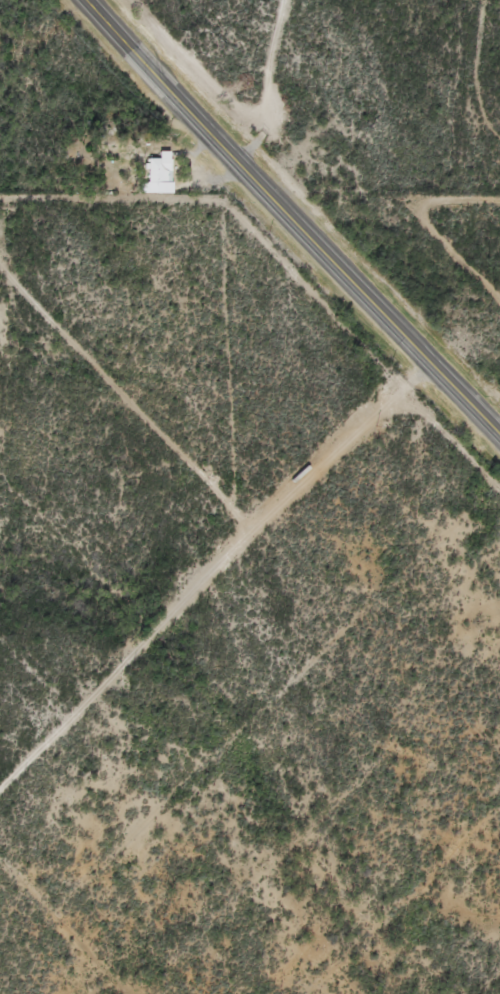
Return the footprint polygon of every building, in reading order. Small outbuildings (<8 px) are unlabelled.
[(143,186),(137,186),(137,194),(166,194),(166,152),(153,152),(153,159),(143,159),(143,186)]
